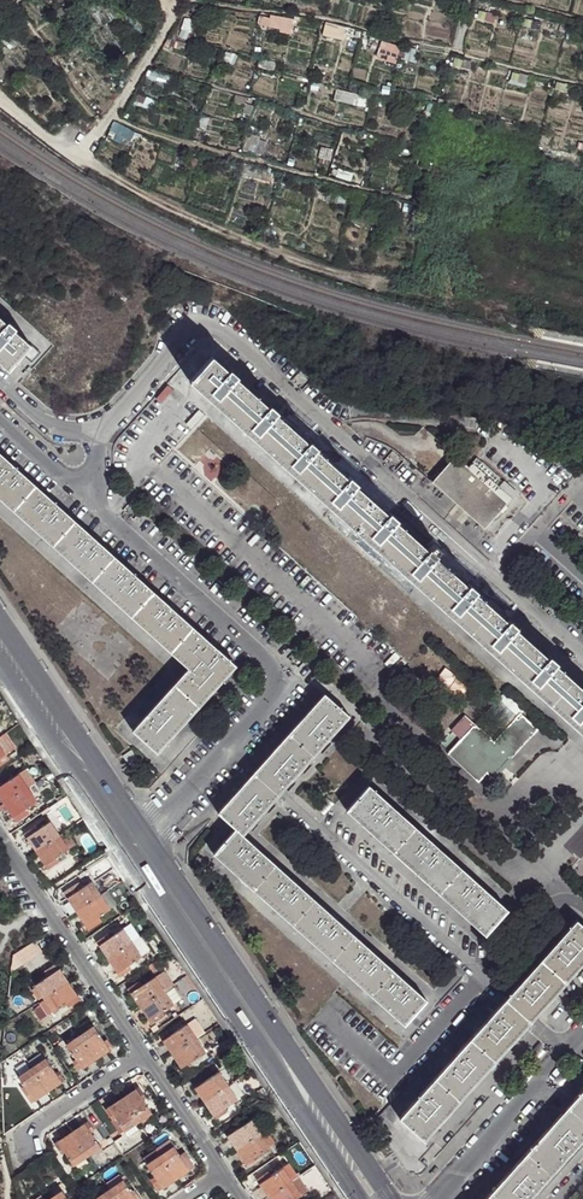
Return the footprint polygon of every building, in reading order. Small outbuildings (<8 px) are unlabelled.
[(481,19),(482,12),(474,10),(473,17),(481,19)] [(526,27),(529,19),(521,17),(519,25),(526,27)] [(573,40),(574,33),(567,30),(565,38),(573,40)] [(179,51),(180,48),(178,47),(180,44),(172,40),(170,40),(169,44),(171,46),(170,48),(179,51)] [(178,47),(180,48),(183,49),(182,53),(186,55),(188,47),(180,44),(178,47)] [(402,63),(408,63),(411,55),(406,54),(400,51),(398,57),(404,58),(402,63)] [(221,62),(227,63),(230,55),(225,54),(221,62)] [(515,80),(516,73),(509,72),(507,79),(515,80)] [(558,90),(560,83),(552,81),(551,88),(558,90)] [(136,102),(144,105),(147,99),(148,97),(139,94),(136,102)] [(353,105),(360,107),(362,99),(354,97),(353,105)] [(147,99),(144,105),(153,109),(155,102),(147,99)] [(189,120),(188,125),(197,128),(199,123),(198,123),(198,120),(200,118),(193,116),(193,118),(192,118),(191,120),(189,120)] [(107,139),(114,141),(117,133),(119,127),(112,125),(107,139)] [(197,128),(188,125),(186,134),(196,135),(197,128)] [(117,133),(114,141),(113,143),(122,145),(125,137),(117,133)] [(317,167),(326,170),(328,163),(319,160),(317,167)] [(9,369),(24,351),(30,344),(14,330),(17,327),(9,320),(6,323),(0,317),(0,361),(9,369)] [(39,351),(30,344),(24,351),(32,358),(39,351)] [(212,354),(189,379),(231,417),(253,392),(235,376),(237,374),(230,367),(228,369),(212,354)] [(271,453),(293,428),(275,412),(277,409),(270,402),(267,404),(253,392),(231,417),(271,453)] [(312,490),(334,465),(314,448),(317,445),(309,438),(307,440),(293,428),(271,453),(312,490)] [(14,510),(36,486),(0,453),(0,498),(14,510)] [(440,476),(433,485),(481,529),(506,502),(466,468),(453,456),(438,473),(440,476)] [(466,468),(506,502),(514,493),(476,458),(466,468)] [(350,524),(372,500),(354,484),(357,480),(349,473),(346,476),(334,465),(312,490),(350,524)] [(428,480),(433,485),(440,476),(438,473),(436,472),(428,480)] [(36,486),(14,510),(53,546),(76,521),(36,486)] [(390,560),(413,535),(394,519),(397,516),(389,509),(386,512),(372,500),(350,524),(390,560)] [(76,521),(53,546),(92,581),(115,556),(76,521)] [(433,598),(455,573),(434,554),(436,551),(435,550),(430,546),(428,544),(426,547),(413,535),(390,560),(433,598)] [(433,541),(430,546),(435,550),(438,546),(433,541)] [(92,581),(132,617),(155,593),(115,556),(92,581)] [(473,632),(494,608),(473,590),(475,587),(467,580),(465,582),(455,573),(433,598),(473,632)] [(132,617),(171,653),(194,628),(155,593),(132,617)] [(510,667),(533,643),(512,625),(515,622),(507,615),(505,617),(494,608),(473,632),(510,667)] [(188,667),(174,682),(199,704),(235,664),(194,628),(171,653),(188,667)] [(548,701),(570,676),(552,661),(555,658),(547,651),(545,654),(533,643),(510,667),(548,701)] [(570,676),(548,701),(582,733),(582,688),(570,676)] [(133,728),(158,751),(199,704),(174,682),(133,728)] [(348,715),(323,693),(289,731),(313,753),(348,715)] [(493,740),(473,722),(459,737),(445,752),(447,754),(448,752),(474,776),(473,777),(477,780),(486,771),(492,777),(499,769),(510,756),(511,753),(529,732),(530,733),(536,728),(517,711),(511,717),(513,718),(493,740)] [(459,737),(473,722),(463,712),(449,727),(459,737)] [(255,769),(252,772),(277,794),(280,791),(313,753),(289,731),(255,769)] [(130,748),(123,754),(129,763),(136,758),(130,748)] [(504,774),(499,769),(492,777),(497,782),(504,774)] [(252,772),(217,812),(242,833),(277,794),(252,772)] [(27,788),(18,775),(0,787),(0,797),(5,804),(27,788)] [(34,784),(27,788),(36,802),(43,798),(34,784)] [(367,784),(345,809),(393,851),(415,827),(367,784)] [(36,802),(27,788),(5,804),(14,818),(36,802)] [(36,851),(59,836),(50,823),(27,838),(36,851)] [(415,827),(393,851),(442,895),(464,871),(415,827)] [(212,853),(256,892),(278,866),(235,828),(212,853)] [(566,846),(578,856),(582,851),(582,830),(566,846)] [(66,832),(59,836),(68,850),(75,845),(66,832)] [(68,850),(59,836),(36,851),(45,865),(68,850)] [(256,892),(295,927),(318,902),(278,866),(256,892)] [(442,895),(484,933),(506,909),(464,871),(442,895)] [(77,912),(100,896),(91,882),(68,897),(77,912)] [(107,891),(100,896),(109,910),(116,905),(107,891)] [(109,910),(100,896),(77,912),(86,925),(109,910)] [(295,927),(336,963),(358,938),(318,902),(295,927)] [(575,918),(540,957),(566,979),(582,960),(582,926),(575,918)] [(109,959),(132,944),(123,930),(100,945),(109,959)] [(375,997),(397,972),(358,938),(336,963),(375,997)] [(21,964),(42,951),(35,939),(14,953),(21,964)] [(141,958),(132,944),(109,959),(118,973),(141,958)] [(566,979),(540,957),(506,997),(531,1019),(566,979)] [(45,999),(69,983),(59,969),(36,984),(45,999)] [(375,997),(404,1023),(426,999),(397,972),(375,997)] [(155,978),(164,992),(170,988),(160,974),(155,978)] [(141,1007),(164,992),(155,978),(132,993),(141,1007)] [(78,998),(69,983),(45,999),(55,1013),(78,998)] [(174,1006),(164,992),(141,1007),(150,1021),(174,1006)] [(506,997),(470,1038),(495,1060),(531,1019),(506,997)] [(188,1026),(197,1040),(202,1036),(193,1022),(188,1026)] [(174,1055),(197,1040),(188,1026),(164,1041),(174,1055)] [(94,1027),(80,1036),(95,1060),(109,1050),(94,1027)] [(95,1060),(80,1036),(66,1045),(81,1068),(95,1060)] [(470,1038),(435,1078),(461,1100),(495,1060),(470,1038)] [(206,1054),(197,1040),(174,1055),(183,1069),(206,1054)] [(31,1068),(45,1059),(41,1054),(28,1063),(31,1068)] [(31,1068),(46,1091),(60,1082),(45,1059),(31,1068)] [(33,1100),(46,1091),(31,1068),(17,1077),(28,1093),(31,1098),(33,1100)] [(205,1103),(228,1087),(219,1073),(204,1084),(199,1087),(196,1089),(205,1103)] [(435,1078),(400,1118),(426,1140),(461,1100),(435,1078)] [(237,1100),(228,1087),(205,1103),(214,1116),(216,1114),(221,1111),(237,1100)] [(135,1090),(122,1100),(137,1122),(150,1113),(143,1101),(146,1099),(141,1092),(138,1094),(135,1090)] [(582,1129),(582,1091),(564,1112),(582,1129)] [(122,1100),(108,1109),(110,1112),(107,1114),(112,1122),(115,1119),(123,1131),(137,1122),(122,1100)] [(549,1180),(582,1141),(582,1129),(564,1112),(524,1158),(549,1180)] [(112,1122),(110,1123),(118,1135),(123,1131),(115,1119),(112,1122)] [(137,1122),(123,1131),(127,1138),(141,1128),(137,1122)] [(237,1151),(260,1135),(251,1122),(236,1132),(231,1135),(228,1136),(237,1151)] [(85,1124),(71,1133),(86,1157),(100,1148),(92,1135),(95,1133),(90,1126),(87,1128),(85,1124)] [(266,1131),(260,1135),(270,1149),(276,1145),(266,1131)] [(72,1165),(86,1157),(71,1133),(57,1142),(60,1146),(56,1148),(61,1155),(64,1153),(72,1165)] [(270,1149),(260,1135),(237,1151),(246,1164),(248,1162),(254,1159),(270,1149)] [(170,1141),(155,1151),(175,1180),(195,1167),(184,1151),(179,1155),(170,1141)] [(396,1155),(404,1168),(406,1170),(412,1173),(418,1174),(424,1172),(430,1168),(421,1161),(416,1156),(412,1159),(405,1148),(396,1155)] [(162,1189),(175,1180),(155,1151),(144,1158),(148,1165),(146,1165),(154,1177),(149,1180),(155,1189),(160,1185),(162,1189)] [(489,1198),(491,1198),(532,1198),(549,1180),(524,1158),(489,1198)] [(262,1183),(260,1185),(269,1198),(299,1179),(290,1165),(267,1180),(262,1183)] [(120,1176),(105,1185),(109,1190),(123,1181),(120,1176)] [(269,1198),(303,1198),(302,1198),(309,1193),(299,1179),(269,1198)] [(109,1190),(115,1198),(135,1198),(123,1181),(109,1190)] [(92,1194),(95,1198),(96,1198),(109,1190),(105,1185),(92,1194)] [(47,1198),(67,1198),(61,1190),(47,1198)] [(96,1198),(115,1198),(109,1190),(96,1198)]
